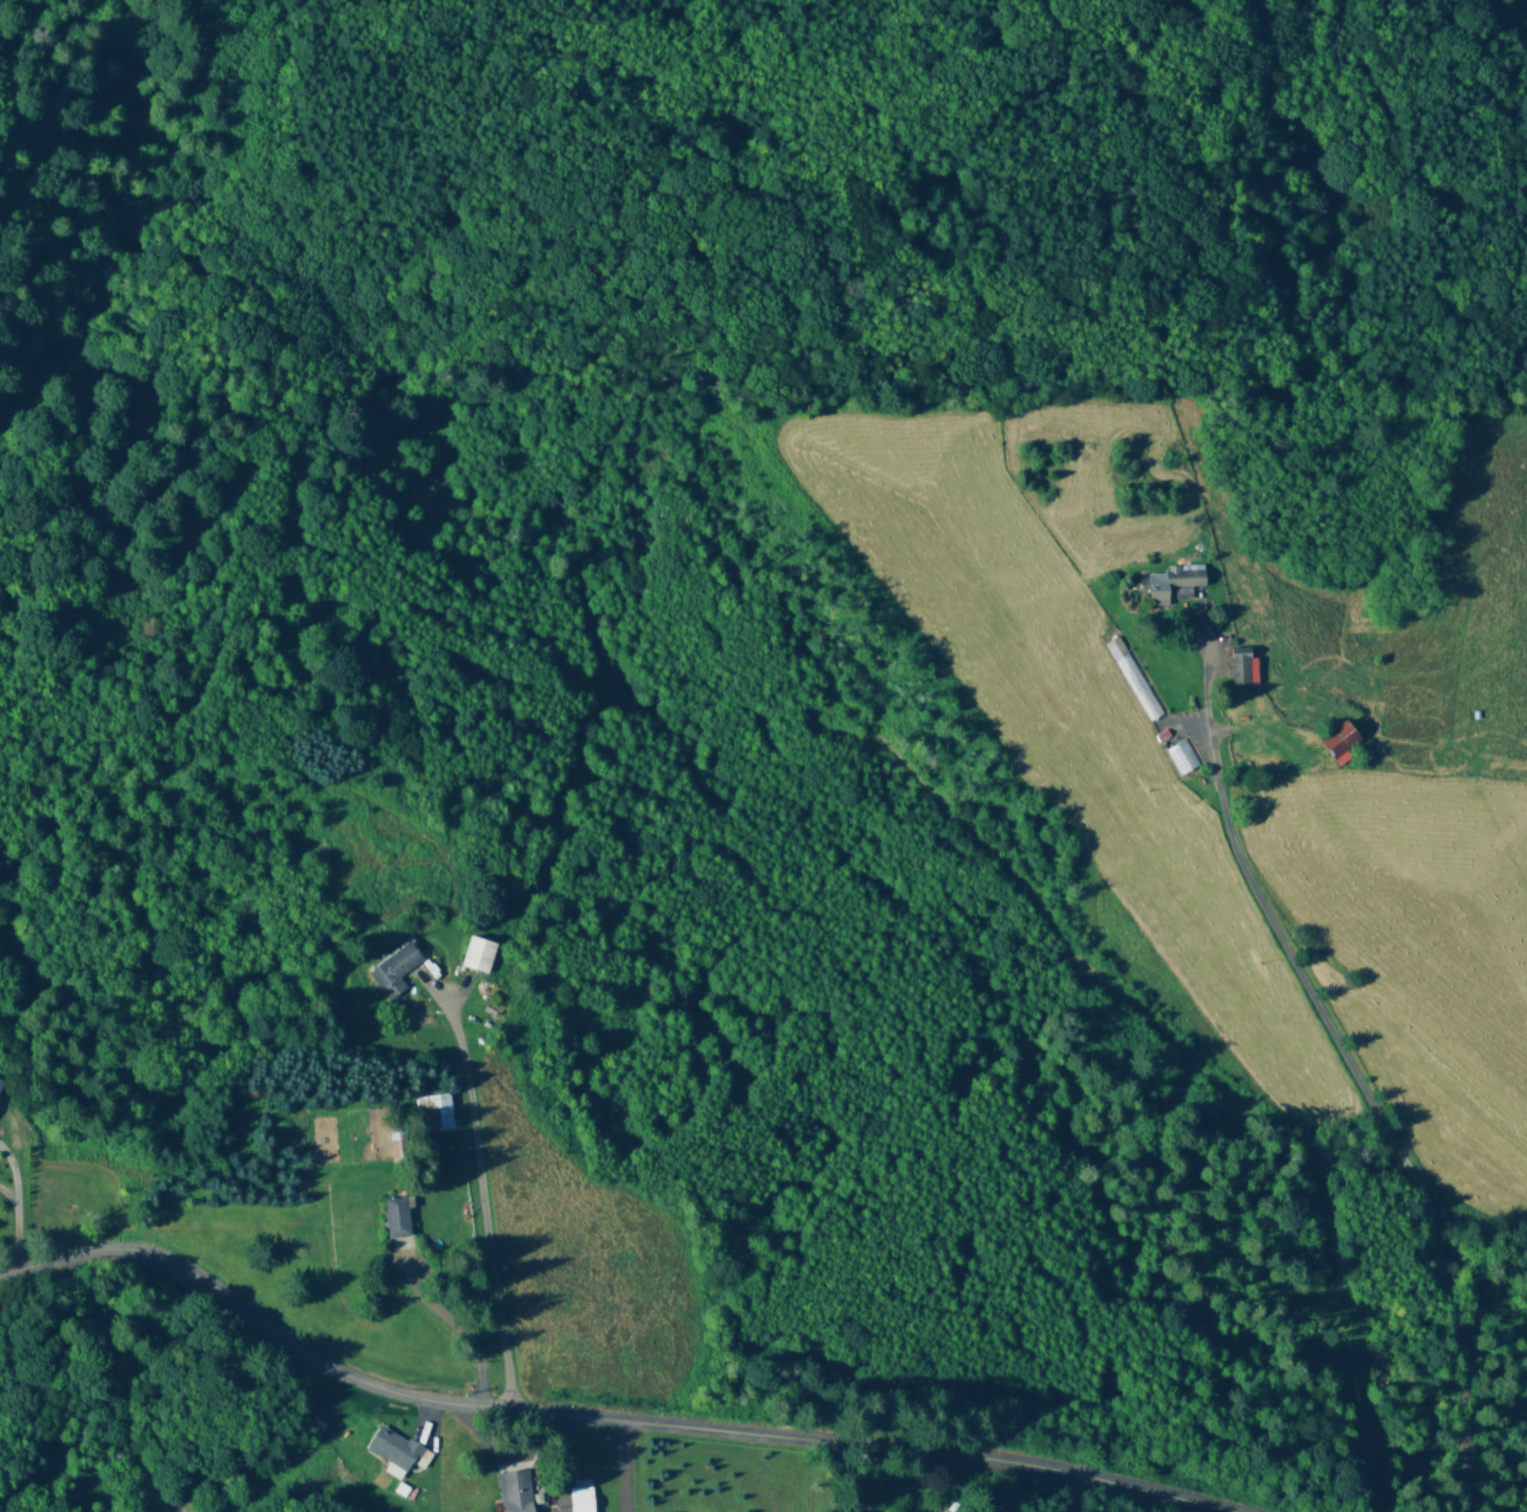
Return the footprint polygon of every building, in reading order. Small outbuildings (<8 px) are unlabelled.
[(1150,606),(1172,606),(1172,591),(1176,591),(1177,599),(1194,599),(1193,588),(1207,588),(1207,572),(1149,572),(1150,606)] [(1233,648),(1233,687),(1252,687),(1252,648),(1233,648)] [(1161,717),(1131,656),(1119,662),(1150,723),(1161,717)] [(1321,744),(1337,763),(1362,741),(1345,722),(1321,744)] [(462,968),(490,975),(498,944),(470,937),(462,968)] [(400,978),(426,960),(412,940),(368,970),(389,1001),(408,989),(400,978)] [(415,1098),(419,1134),(454,1130),(450,1094),(415,1098)] [(387,1238),(410,1237),(407,1197),(385,1199),(387,1238)] [(411,1462),(421,1467),(429,1452),(381,1425),(366,1451),(388,1463),(384,1471),(401,1481),(411,1462)] [(503,1511),(533,1511),(527,1469),(498,1473),(503,1511)] [(594,1487),(570,1487),(570,1511),(594,1511),(594,1487)]
